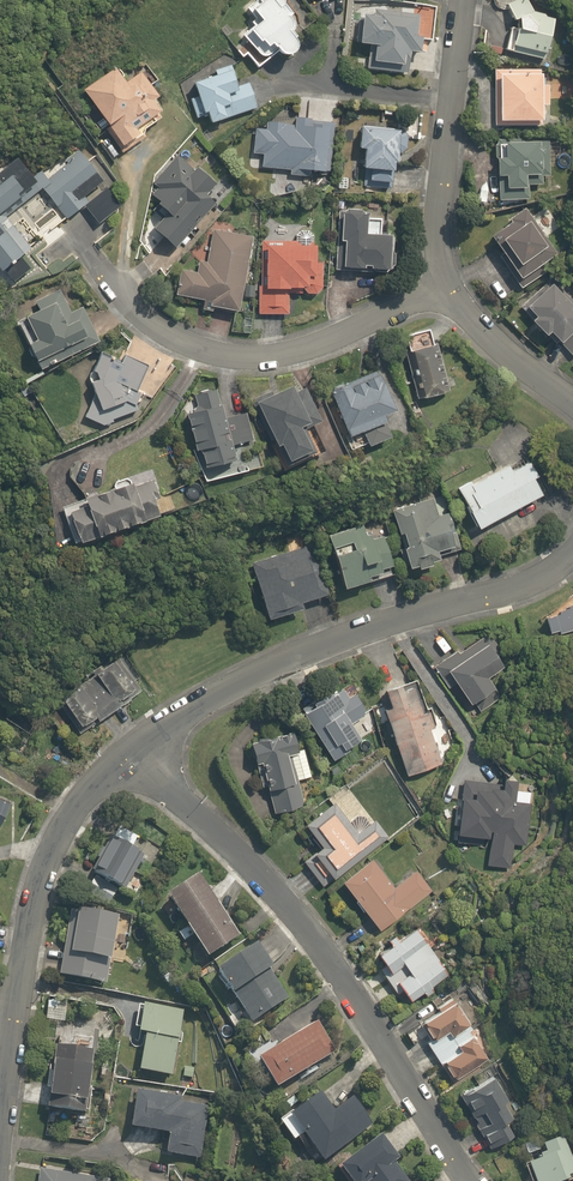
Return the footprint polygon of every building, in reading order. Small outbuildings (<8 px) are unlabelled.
[(257,68),(278,53),(280,55),(285,55),(289,55),(291,53),(295,51),(296,46),(295,42),(293,39),(296,37),(292,31),(293,30),(294,29),(296,27),(292,22),(288,17),(292,14),(285,3),(284,2),(282,0),(257,0),(247,7),(255,19),(251,22),(254,26),(242,34),(248,42),(241,46),(257,68)] [(543,60),(553,18),(544,18),(544,14),(531,13),(527,0),(514,0),(507,3),(514,20),(517,20),(516,29),(511,28),(506,49),(543,60)] [(367,68),(407,72),(409,52),(420,53),(422,37),(417,37),(420,15),(375,9),(374,17),(363,16),(363,17),(358,17),(355,42),(359,42),(359,43),(370,44),(367,68)] [(208,114),(211,123),(256,107),(248,82),(236,86),(235,82),(237,81),(231,65),(215,70),(217,76),(194,83),(198,96),(190,98),(197,118),(208,114)] [(106,129),(122,152),(145,136),(143,134),(144,129),(161,118),(158,113),(160,112),(152,101),(158,97),(141,72),(125,83),(115,68),(84,90),(109,126),(106,129)] [(494,70),(494,125),(541,125),(541,105),(549,105),(549,85),(541,85),(541,75),(540,75),(540,70),(494,70)] [(290,175),(308,176),(308,171),(324,172),(324,170),(329,171),(334,123),(311,121),(311,119),(295,118),(294,125),(286,124),(286,123),(266,121),(266,129),(256,128),(253,153),(263,154),(262,167),(290,169),(290,175)] [(363,186),(390,189),(393,163),(396,163),(397,153),(400,153),(406,148),(407,136),(402,129),(362,125),(360,148),(364,149),(362,168),(365,168),(363,186)] [(497,176),(498,200),(528,199),(528,185),(542,184),(541,176),(549,175),(548,141),(535,142),(535,143),(522,143),(521,139),(496,140),(497,143),(494,145),(495,157),(495,159),(496,176),(497,176)] [(87,200),(84,195),(101,182),(77,152),(72,156),(74,158),(45,181),(41,174),(33,180),(16,158),(0,171),(0,225),(8,219),(6,216),(42,188),(57,207),(58,206),(66,217),(87,200)] [(156,224),(179,244),(195,225),(192,222),(199,215),(202,217),(214,204),(204,194),(214,183),(196,167),(194,170),(177,155),(157,178),(158,179),(154,184),(157,187),(151,194),(159,201),(157,204),(167,212),(156,224)] [(348,177),(337,176),(337,189),(347,190),(348,177)] [(85,207),(98,223),(120,206),(107,190),(85,207)] [(498,255),(520,288),(547,270),(542,264),(556,254),(525,208),(509,219),(511,222),(491,236),(502,252),(498,255)] [(374,272),(384,272),(386,270),(388,270),(388,267),(394,264),(394,255),(394,252),(394,237),(388,237),(388,233),(386,233),(387,221),(381,221),(381,219),(369,218),(370,212),(364,212),(361,209),(348,209),(345,211),(339,211),(337,269),(372,271),(372,269),(374,272)] [(3,267),(14,281),(30,268),(19,254),(28,247),(12,226),(4,233),(0,228),(0,269),(3,267)] [(209,306),(238,311),(252,237),(213,229),(207,262),(199,261),(197,272),(181,269),(176,295),(210,301),(209,306)] [(258,313),(288,314),(288,293),(301,293),(301,286),(307,294),(316,294),(321,288),(321,263),(315,263),(315,245),(312,245),(312,235),(308,230),(301,230),(296,235),(296,241),(262,240),(261,285),(259,285),(258,313)] [(572,356),(572,301),(558,285),(554,289),(550,285),(548,286),(545,284),(521,306),(533,319),(531,321),(545,336),(546,334),(555,343),(557,341),(559,343),(560,342),(572,356)] [(28,344),(41,369),(99,341),(83,307),(71,312),(60,289),(35,301),(40,310),(26,317),(37,340),(28,344)] [(405,353),(417,398),(423,396),(423,398),(443,393),(442,392),(449,390),(437,343),(433,345),(429,330),(405,335),(409,352),(405,353)] [(389,357),(400,353),(398,347),(387,350),(389,357)] [(81,417),(101,426),(111,423),(109,419),(135,410),(133,406),(139,393),(137,392),(148,366),(124,355),(123,363),(99,354),(85,383),(90,384),(92,393),(81,417)] [(326,390),(348,437),(359,432),(366,448),(388,438),(381,423),(384,422),(381,416),(394,410),(381,382),(379,383),(372,368),(326,390)] [(26,383),(43,374),(42,371),(24,381),(26,383)] [(29,385),(19,390),(22,398),(33,393),(29,385)] [(294,392),(291,385),(274,393),(273,390),(252,400),(273,446),(276,445),(286,466),(315,452),(305,428),(320,421),(305,388),(294,392)] [(223,418),(216,389),(194,395),(197,405),(194,411),(186,413),(195,450),(200,449),(204,467),(234,459),(231,444),(253,439),(246,412),(223,418)] [(469,512),(478,528),(541,495),(532,479),(536,476),(528,462),(511,471),(508,465),(471,485),(469,482),(457,488),(470,511),(469,512)] [(63,507),(77,546),(103,537),(103,534),(159,515),(154,500),(159,498),(153,478),(133,485),(132,482),(114,488),(114,487),(109,489),(109,491),(99,494),(98,492),(63,507)] [(417,565),(418,568),(431,564),(430,561),(439,559),(437,555),(460,548),(455,529),(453,530),(448,512),(438,515),(433,497),(391,509),(403,547),(399,548),(404,565),(408,564),(409,568),(417,565)] [(328,536),(343,587),(367,580),(366,576),(380,571),(379,568),(391,565),(382,537),(372,540),(370,534),(366,535),(364,526),(328,536)] [(251,563),(268,619),(303,608),(301,602),(327,594),(312,544),(251,563)] [(473,701),(480,711),(501,697),(487,677),(503,666),(496,656),(501,652),(489,633),(459,653),(457,650),(434,666),(449,688),(456,683),(470,703),(473,701)] [(57,700),(80,732),(141,690),(118,657),(81,683),(79,680),(70,686),(73,689),(57,700)] [(397,746),(407,775),(441,763),(429,729),(434,727),(429,711),(422,714),(412,686),(402,690),(400,685),(397,686),(383,690),(390,707),(383,710),(397,746)] [(303,714),(332,760),(348,750),(346,747),(357,740),(348,725),(363,716),(364,708),(354,694),(348,697),(342,688),(333,695),(330,692),(329,693),(328,691),(302,709),(304,713),(303,714)] [(267,785),(274,813),(304,805),(297,780),(311,777),(303,749),(297,751),(291,730),(250,742),(251,747),(250,749),(252,757),(254,758),(262,786),(267,785)] [(487,865),(510,868),(513,844),(525,845),(531,803),(515,801),(518,781),(504,779),(504,784),(463,779),(456,833),(488,837),(487,865)] [(324,890),(389,838),(356,796),(343,807),(337,800),(306,825),(321,843),(300,860),(324,890)] [(10,803),(0,798),(0,824),(10,803)] [(92,870),(125,889),(144,855),(132,848),(138,837),(120,827),(113,838),(111,836),(92,870)] [(375,860),(345,881),(382,933),(435,895),(417,870),(394,887),(375,860)] [(166,895),(207,957),(238,936),(197,875),(166,895)] [(86,892),(107,904),(117,888),(96,876),(86,892)] [(59,974),(106,983),(118,918),(71,910),(59,974)] [(412,1005),(452,973),(413,924),(377,952),(391,969),(382,976),(398,997),(403,993),(412,1005)] [(184,940),(190,936),(184,928),(179,932),(184,940)] [(289,1003),(271,974),(276,971),(259,944),(254,947),(217,969),(252,1026),(289,1003)] [(435,1005),(439,1011),(422,1022),(433,1039),(426,1043),(453,1084),(490,1060),(471,1029),(477,1025),(460,998),(455,991),(435,1005)] [(51,1012),(60,1010),(57,998),(48,1001),(51,1012)] [(138,1070),(171,1076),(177,1039),(182,1011),(143,1004),(138,1032),(145,1033),(138,1070)] [(276,1043),(279,1048),(262,1060),(282,1091),(339,1053),(318,1023),(315,1017),(276,1043)] [(47,1108),(84,1113),(94,1050),(56,1044),(47,1108)] [(193,1067),(183,1066),(182,1076),(192,1077),(193,1067)] [(531,1132),(496,1073),(459,1095),(493,1154),(531,1132)] [(165,1153),(200,1158),(208,1106),(181,1102),(181,1096),(136,1089),(130,1127),(168,1133),(165,1153)] [(324,1094),(280,1124),(295,1146),(305,1139),(324,1166),(377,1129),(356,1098),(336,1112),(324,1094)] [(384,1135),(344,1172),(352,1180),(411,1180),(398,1167),(407,1160),(384,1135)] [(569,1136),(545,1145),(548,1153),(541,1155),(544,1163),(531,1167),(536,1180),(572,1180),(572,1147),(569,1136)] [(110,1179),(40,1168),(38,1180),(109,1180),(110,1179)]
